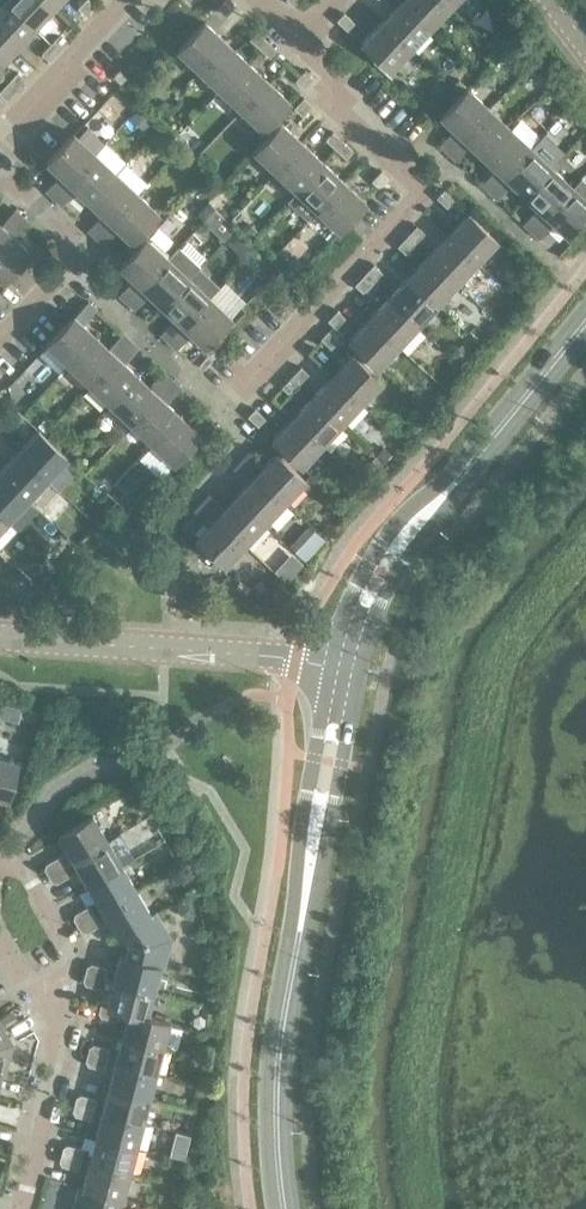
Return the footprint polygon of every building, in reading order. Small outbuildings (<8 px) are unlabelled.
[(0,5),(0,32),(15,47),(34,27),(5,0),(0,5)] [(54,6),(48,0),(5,0),(34,27),(54,6)] [(95,5),(90,0),(85,0),(77,8),(85,15),(95,5)] [(217,7),(225,14),(235,3),(232,0),(224,0),(217,7)] [(381,21),(410,48),(430,27),(402,0),(400,0),(381,21)] [(450,5),(445,0),(402,0),(430,27),(450,5)] [(345,12),(337,19),(348,29),(355,22),(345,12)] [(177,49),(199,70),(226,41),(205,20),(177,49)] [(390,69),(410,48),(381,21),(361,42),(390,69)] [(250,38),(260,47),(267,40),(256,30),(250,38)] [(15,47),(0,32),(0,63),(15,47)] [(60,33),(51,43),(59,51),(68,41),(60,33)] [(271,57),(277,50),(267,40),(260,47),(271,57)] [(199,70),(221,90),(248,61),(226,41),(199,70)] [(59,51),(51,43),(41,54),(49,61),(59,51)] [(221,90),(242,110),(269,81),(248,61),(221,90)] [(119,69),(119,70),(113,76),(120,83),(126,76),(119,69)] [(295,80),(303,87),(313,76),(306,69),(295,80)] [(25,79),(17,72),(8,82),(15,89),(25,79)] [(269,81),(242,110),(263,130),(290,100),(269,81)] [(0,90),(0,93),(6,99),(15,89),(8,82),(0,90)] [(461,93),(440,115),(454,129),(440,144),(448,152),(490,108),(467,86),(461,93)] [(312,104),(304,97),(294,107),(302,115),(312,104)] [(151,120),(138,108),(130,116),(143,128),(151,120)] [(490,108),(448,152),(457,159),(471,144),(483,156),(510,127),(490,108)] [(302,141),(288,127),(281,121),(253,150),(275,170),(302,141)] [(160,126),(150,137),(163,148),(173,138),(160,126)] [(510,127),(483,156),(496,168),(482,182),(490,190),(531,146),(510,127)] [(326,138),(336,148),(343,141),(333,131),(326,138)] [(61,175),(47,189),(55,197),(96,153),(74,132),(46,161),(61,175)] [(275,170),(296,190),(323,160),(302,141),(275,170)] [(346,158),(354,151),(343,141),(336,148),(346,158)] [(531,146),(490,190),(498,198),(512,183),(524,195),(552,166),(531,146)] [(96,153),(55,197),(63,205),(77,190),(90,202),(117,173),(96,153)] [(344,180),(323,160),(296,190),(317,210),(344,180)] [(552,166),(524,195),(537,207),(523,222),(531,230),(573,186),(552,166)] [(390,178),(382,170),(372,180),(380,188),(390,178)] [(102,214),(88,229),(96,236),(138,192),(117,173),(90,202),(102,214)] [(339,230),(346,223),(366,201),(344,180),(317,210),(339,230)] [(531,230),(539,238),(554,223),(567,235),(585,215),(585,198),(573,186),(531,230)] [(444,189),(437,197),(447,206),(454,199),(444,189)] [(138,192),(96,236),(105,244),(119,229),(132,241),(159,212),(158,211),(163,206),(157,202),(153,206),(138,192)] [(224,201),(215,193),(208,200),(217,209),(224,201)] [(227,220),(214,208),(204,220),(209,224),(214,219),(221,227),(227,220)] [(23,217),(15,209),(1,223),(0,222),(0,241),(23,217)] [(447,234),(476,261),(497,239),(468,211),(447,234)] [(24,244),(18,239),(32,225),(23,217),(0,241),(0,277),(4,280),(31,251),(24,244)] [(247,221),(240,229),(250,239),(258,231),(247,221)] [(417,225),(407,236),(415,243),(425,233),(417,225)] [(447,234),(428,254),(457,281),(476,261),(447,234)] [(133,279),(119,293),(128,301),(169,257),(147,236),(119,265),(126,272),(133,279)] [(415,243),(407,236),(398,246),(405,254),(415,243)] [(438,302),(439,300),(457,281),(428,254),(409,275),(438,302)] [(169,257),(128,301),(136,309),(150,294),(162,306),(189,277),(189,276),(169,257)] [(374,264),(365,273),(373,280),(382,271),(374,264)] [(175,318),(161,333),(169,341),(210,296),(194,281),(199,276),(194,271),(189,276),(189,277),(162,306),(175,318)] [(373,280),(365,273),(355,284),(362,292),(373,280)] [(418,323),(421,320),(438,302),(409,275),(389,296),(418,323)] [(210,296),(169,341),(177,348),(191,333),(198,339),(205,346),(232,316),(210,296)] [(369,317),(398,344),(418,323),(389,296),(369,317)] [(46,343),(68,364),(95,335),(83,323),(97,308),(96,306),(89,300),(74,315),(74,314),(46,343)] [(346,317),(338,309),(328,320),(335,327),(346,317)] [(377,366),(378,365),(398,344),(369,317),(348,339),(377,366)] [(339,340),(328,330),(321,338),(332,348),(339,340)] [(68,364),(89,383),(131,339),(123,332),(108,347),(95,335),(68,364)] [(111,404),(138,374),(125,362),(139,347),(131,339),(89,383),(111,404)] [(352,352),(346,359),(332,375),(361,402),(381,380),(352,352)] [(302,366),(292,376),(299,384),(310,373),(302,366)] [(151,386),(138,374),(111,404),(132,424),(173,379),(165,372),(151,386)] [(341,423),(361,402),(332,375),(312,395),(341,423)] [(299,384),(292,376),(283,386),(291,393),(299,384)] [(132,424),(153,443),(180,414),(167,402),(181,387),(173,379),(132,424)] [(321,444),(341,423),(312,395),(292,416),(321,444)] [(14,406),(7,414),(17,423),(24,415),(14,406)] [(248,416),(259,426),(267,417),(256,408),(248,416)] [(193,426),(180,414),(153,443),(174,462),(201,433),(200,433),(214,417),(207,411),(193,426)] [(301,465),(321,444),(292,416),(272,438),(301,465)] [(47,478),(48,477),(67,456),(38,429),(18,451),(47,478)] [(28,499),(47,478),(18,451),(0,470),(0,473),(28,499)] [(249,451),(241,459),(285,500),(305,479),(276,451),(269,458),(264,465),(249,451)] [(265,522),(285,500),(241,459),(233,468),(248,482),(236,495),(265,522)] [(8,520),(28,499),(0,473),(0,512),(8,520)] [(245,542),(265,522),(236,495),(224,507),(209,493),(201,501),(245,542)] [(225,564),(245,542),(201,501),(194,510),(209,524),(196,537),(225,564)] [(281,566),(279,564),(274,570),(285,581),(291,575),(290,573),(281,566)] [(265,586),(259,578),(250,585),(257,593),(265,586)] [(0,755),(0,796),(8,799),(18,760),(0,755)] [(73,859),(107,839),(92,813),(58,833),(71,856),(73,859)] [(116,855),(107,839),(73,859),(65,864),(48,874),(51,880),(57,881),(78,868),(89,887),(123,867),(127,865),(120,853),(116,855)] [(48,874),(65,864),(59,855),(45,863),(44,867),(48,874)] [(138,892),(123,867),(89,887),(104,912),(138,892)] [(151,914),(138,892),(104,912),(117,934),(121,932),(151,914)] [(72,916),(76,923),(94,913),(88,904),(74,913),(72,916)] [(155,911),(151,914),(121,932),(128,943),(125,955),(159,964),(159,966),(163,967),(170,938),(155,911)] [(85,931),(99,922),(94,913),(76,923),(80,929),(85,931)] [(152,990),(159,966),(159,964),(125,955),(119,953),(112,980),(152,990)] [(85,972),(104,977),(107,966),(91,962),(87,964),(85,972)] [(105,1006),(118,1009),(127,1012),(128,1009),(146,1014),(152,990),(112,980),(104,977),(85,972),(83,979),(85,983),(110,990),(105,1006)] [(116,1019),(118,1009),(105,1006),(99,1005),(98,1011),(101,1015),(116,1019)] [(121,1035),(161,1045),(168,1018),(146,1014),(128,1009),(127,1012),(121,1035)] [(1,1070),(0,1071),(4,1072),(12,1041),(0,1021),(0,1069),(1,1070)] [(155,1069),(161,1045),(121,1035),(115,1059),(155,1069)] [(89,1045),(87,1053),(106,1058),(109,1047),(93,1043),(89,1045)] [(104,1068),(106,1058),(87,1053),(85,1059),(88,1064),(104,1068)] [(149,1093),(155,1069),(115,1059),(109,1083),(149,1093)] [(142,1118),(149,1093),(109,1083),(103,1108),(142,1118)] [(75,1095),(74,1102),(94,1107),(96,1097),(80,1093),(75,1095)] [(91,1118),(94,1107),(74,1102),(72,1109),(74,1113),(91,1118)] [(103,1108),(96,1134),(135,1144),(142,1118),(103,1108)] [(129,1170),(135,1144),(96,1134),(89,1159),(129,1170)] [(62,1146),(60,1153),(80,1158),(83,1148),(66,1143),(62,1146)] [(78,1168),(80,1158),(60,1153),(59,1159),(61,1163),(78,1168)] [(89,1159),(83,1185),(82,1187),(116,1195),(122,1197),(129,1170),(89,1159)] [(113,1207),(116,1195),(82,1187),(83,1185),(79,1184),(72,1208),(114,1208),(113,1207)]
